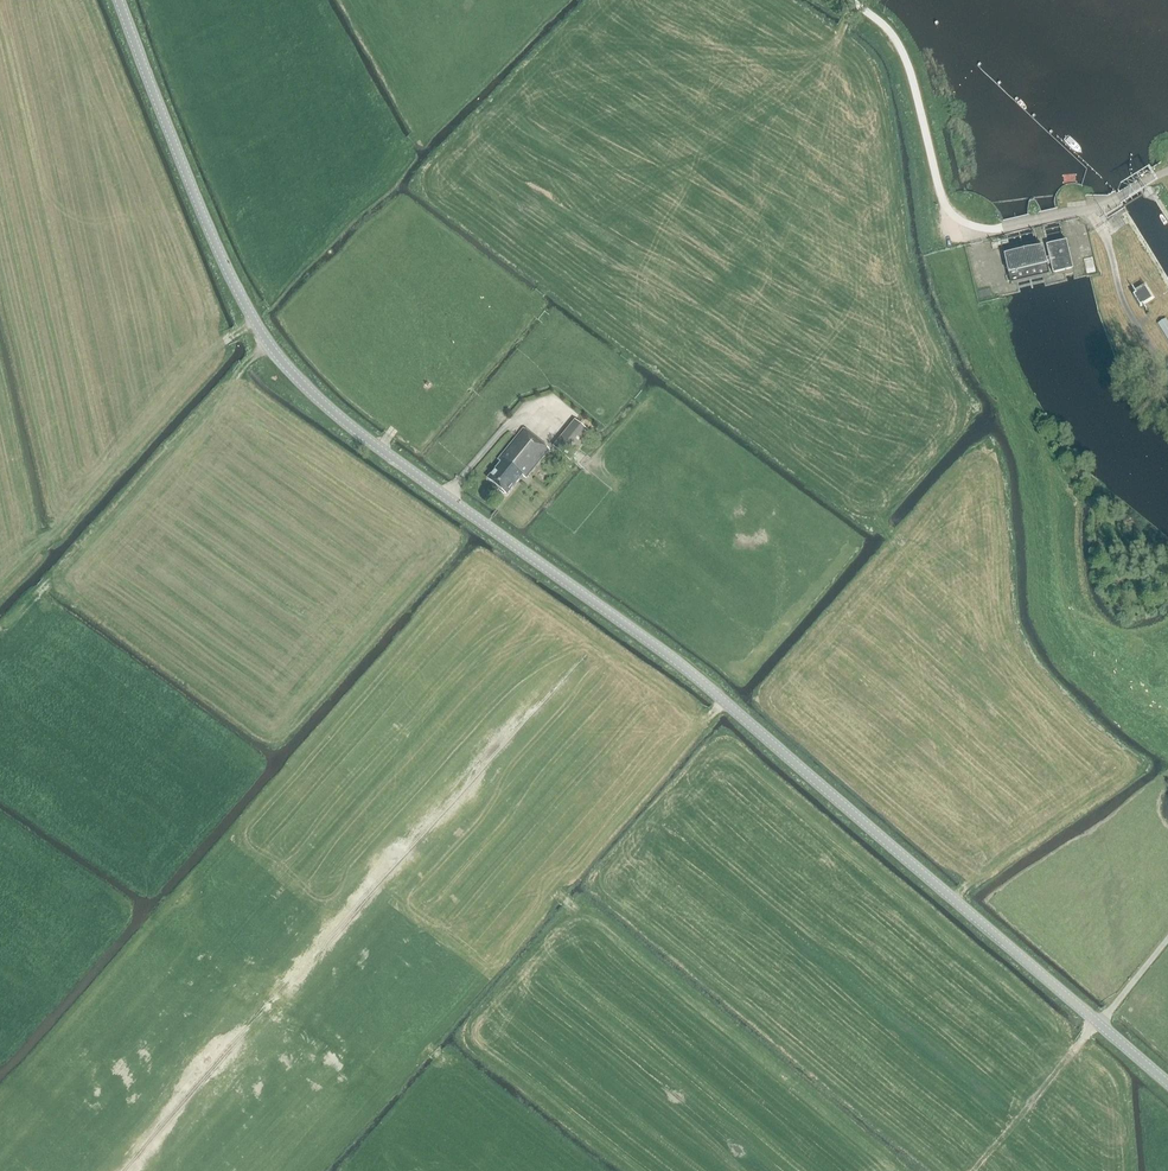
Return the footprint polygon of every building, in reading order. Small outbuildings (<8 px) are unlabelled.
[(1017,282),(1022,281),(1042,277),(1044,276),(1049,275),(1053,274),(1057,273),(1072,269),(1066,241),(1046,246),(1043,247),(1038,248),(1015,253),(1005,256),(1004,256),(1010,284),(1016,283),(1017,282)] [(1136,294),(1135,292),(1132,288),(1132,289),(1135,295),(1133,296),(1140,307),(1142,306),(1146,311),(1143,305),(1153,299),(1146,288),(1136,294)] [(1165,319),(1157,324),(1167,341),(1167,323),(1165,319)] [(592,434),(575,420),(552,447),(570,461),(592,434)] [(498,460),(500,462),(499,463),(486,479),(507,495),(517,482),(517,481),(522,475),(525,478),(549,450),(523,429),(498,460)]
